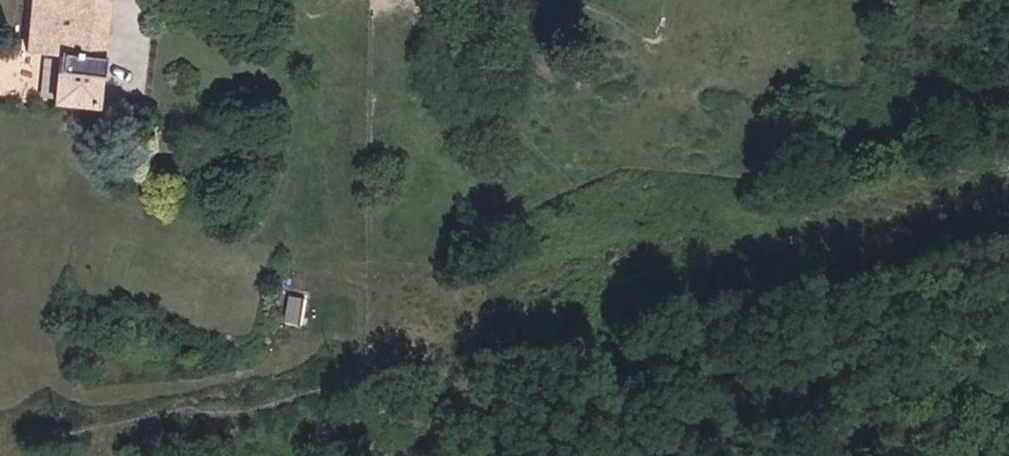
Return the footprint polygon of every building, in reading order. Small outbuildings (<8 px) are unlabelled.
[(108,0),(30,0),(25,48),(60,52),(54,107),(95,112),(108,0)]
